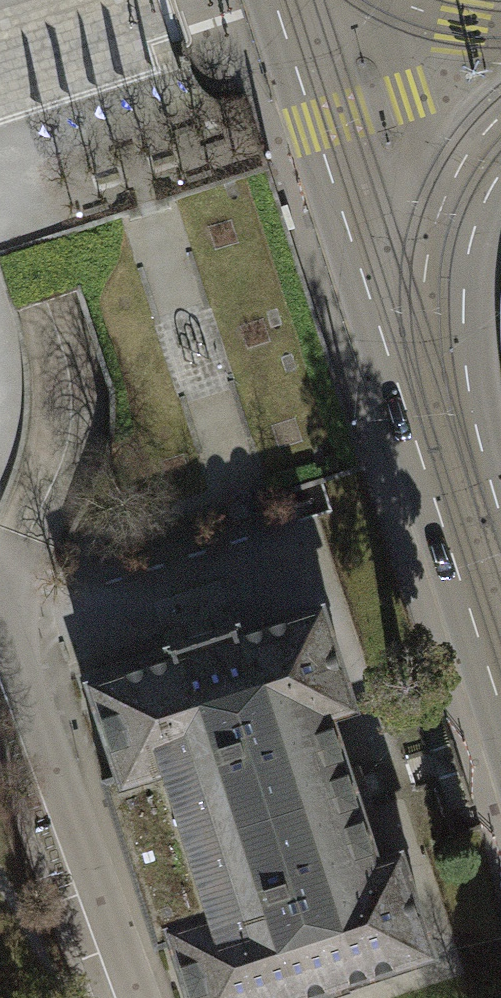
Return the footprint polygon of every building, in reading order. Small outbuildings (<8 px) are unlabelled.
[(322,610),(240,636),(237,628),(228,631),(229,635),(219,638),(218,636),(212,638),(212,640),(203,643),(194,646),(193,644),(187,646),(187,648),(178,651),(177,648),(167,651),(170,659),(87,685),(117,776),(101,782),(155,948),(170,943),(188,997),(318,997),(346,989),(345,987),(434,958),(400,855),(377,863),(354,792),(330,720),(355,712),(322,610)]
